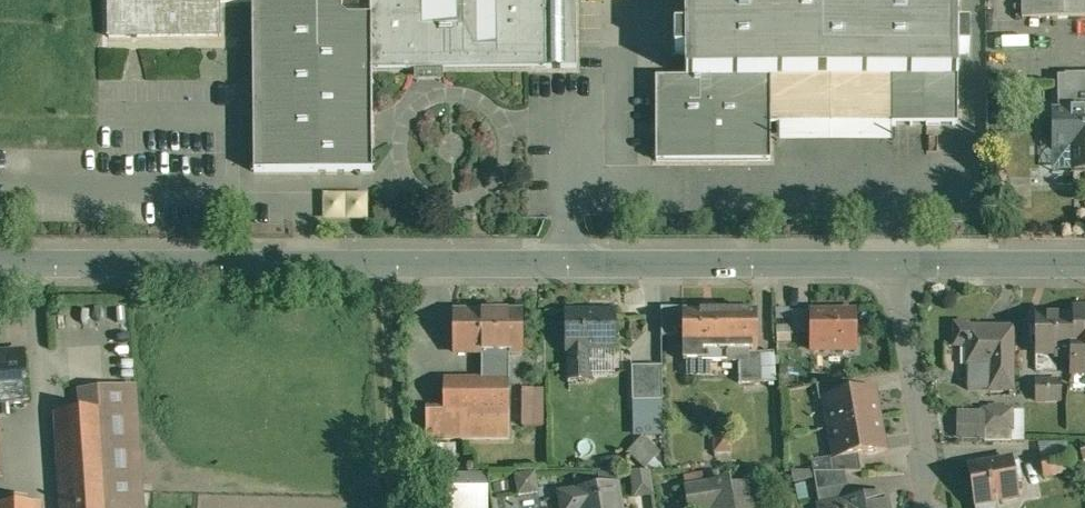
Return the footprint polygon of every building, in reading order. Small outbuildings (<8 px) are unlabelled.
[(108,36),(220,35),(220,2),(251,2),(252,173),(374,172),(374,71),(580,70),(579,0),(108,0),(108,36)] [(958,125),(958,0),(682,0),(682,75),(654,75),(655,162),(772,161),(772,126),(958,125)] [(1036,19),(1084,19),(1084,0),(1035,0),(1036,19)] [(203,75),(226,77),(228,65),(204,63),(203,75)] [(1065,75),(1066,110),(1052,110),(1052,148),(1075,148),(1075,172),(1084,172),(1084,75),(1065,75)] [(324,219),(369,218),(369,191),(324,191),(324,219)] [(686,308),(661,307),(661,336),(678,337),(678,330),(684,331),(684,312),(685,313),(686,313),(686,308)] [(810,336),(809,308),(777,310),(778,338),(810,336)] [(1036,316),(1036,354),(1056,354),(1056,357),(1072,357),(1072,373),(1084,373),(1084,308),(1075,308),(1075,316),(1036,316)] [(522,312),(454,313),(454,352),(482,352),(482,380),(444,379),(443,411),(443,413),(509,413),(509,351),(522,351),(522,312)] [(615,312),(566,313),(566,350),(569,350),(589,350),(615,350),(615,312)] [(686,313),(685,313),(684,312),(684,331),(684,362),(728,361),(728,344),(758,344),(757,312),(686,313)] [(856,312),(811,312),(811,350),(856,350),(856,312)] [(1011,329),(970,329),(970,325),(955,325),(955,345),(968,345),(968,390),(1011,390),(1011,329)] [(589,350),(569,350),(569,377),(589,377),(589,350)] [(773,353),(741,354),(742,382),(775,380),(773,353)] [(0,357),(0,404),(28,402),(24,355),(0,357)] [(662,367),(632,367),(632,400),(662,400),(662,367)] [(845,380),(816,385),(819,400),(825,399),(825,398),(847,394),(845,380)] [(1060,380),(1036,380),(1036,400),(1061,400),(1060,380)] [(56,413),(62,507),(111,507),(111,503),(142,500),(134,387),(101,390),(103,410),(56,413)] [(545,389),(523,389),(523,425),(545,425),(545,389)] [(847,394),(825,398),(825,399),(835,456),(835,457),(858,453),(884,449),(874,390),(847,394)] [(662,400),(632,400),(633,436),(663,435),(662,400)] [(959,441),(985,441),(985,410),(960,410),(959,441)] [(1011,410),(985,410),(985,441),(1011,441),(1011,410)] [(509,413),(443,413),(443,411),(427,411),(427,438),(509,438),(509,413)] [(732,436),(714,436),(714,453),(732,453),(732,436)] [(642,438),(629,452),(643,466),(657,452),(642,438)] [(858,453),(835,457),(835,456),(829,457),(832,471),(845,472),(861,472),(858,453)] [(1067,454),(1041,458),(1044,476),(1070,471),(1067,454)] [(1012,459),(968,467),(975,504),(1019,496),(1012,459)] [(633,471),(634,495),(653,494),(652,470),(633,471)] [(832,471),(813,472),(817,490),(847,485),(845,472),(832,471)] [(535,473),(514,475),(517,494),(537,492),(535,473)] [(448,475),(449,507),(484,507),(483,475),(448,475)] [(510,481),(494,483),(496,493),(511,490),(510,481)] [(561,494),(563,507),(621,507),(617,485),(561,494)] [(732,488),(712,485),(686,489),(689,507),(755,507),(752,485),(732,488)] [(847,485),(817,490),(819,507),(843,503),(842,501),(850,499),(847,485)] [(842,501),(843,503),(819,507),(820,507),(884,507),(883,504),(887,503),(885,494),(850,499),(842,501)] [(3,501),(4,507),(0,507),(41,507),(40,505),(27,506),(27,499),(3,501)]
